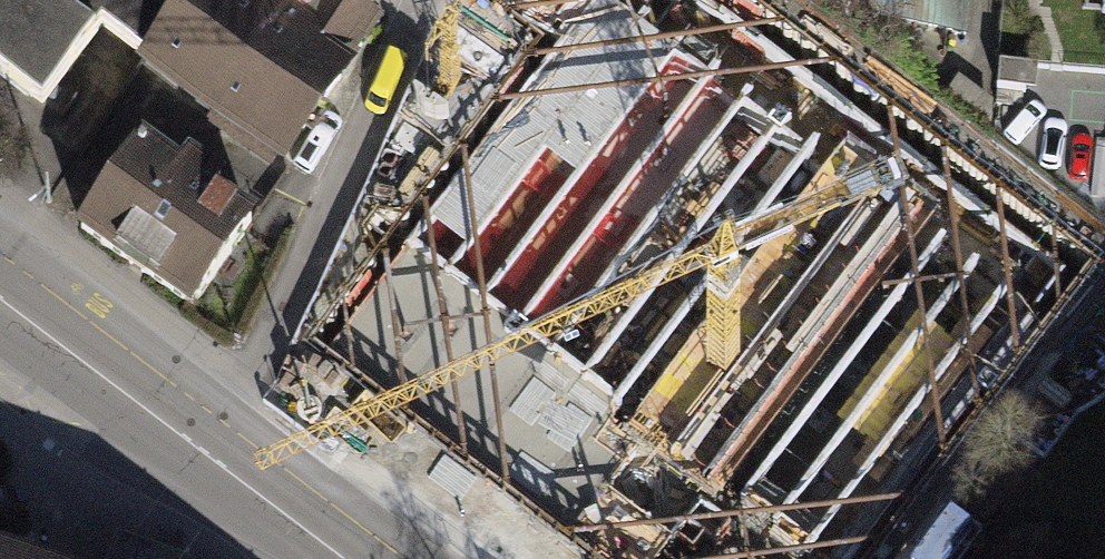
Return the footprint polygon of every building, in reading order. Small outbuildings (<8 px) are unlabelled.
[(145,63),(187,4),(182,0),(0,0),(0,78),(9,85),(42,109),(102,30),(145,63)] [(339,78),(290,42),(308,13),(289,0),(189,0),(187,4),(145,63),(216,111),(212,121),(235,136),(240,128),(285,158),(339,78)] [(308,13),(317,0),(289,0),(308,13)] [(308,13),(290,42),(339,78),(378,21),(347,0),(317,0),(308,13)] [(573,16),(587,0),(554,0),(573,16)] [(881,14),(966,35),(968,0),(863,0),(881,14)] [(605,275),(720,357),(820,218),(946,308),(1025,198),(785,26),(605,275)] [(1028,67),(1003,65),(1001,91),(1026,93),(1028,72),(1028,67)] [(1028,72),(1026,93),(1038,94),(1040,68),(1028,67),(1028,72)] [(418,169),(504,231),(551,167),(464,105),(418,169)] [(140,146),(80,229),(193,308),(251,223),(211,195),(220,181),(189,160),(178,173),(140,146)] [(414,463),(495,353),(448,319),(476,281),(431,249),(407,281),(374,256),(289,373),(414,463)] [(501,345),(517,312),(471,291),(455,324),(501,345)] [(902,474),(975,388),(907,330),(834,416),(902,474)] [(728,558),(930,558),(952,528),(841,449),(782,531),(759,515),(728,558)]
